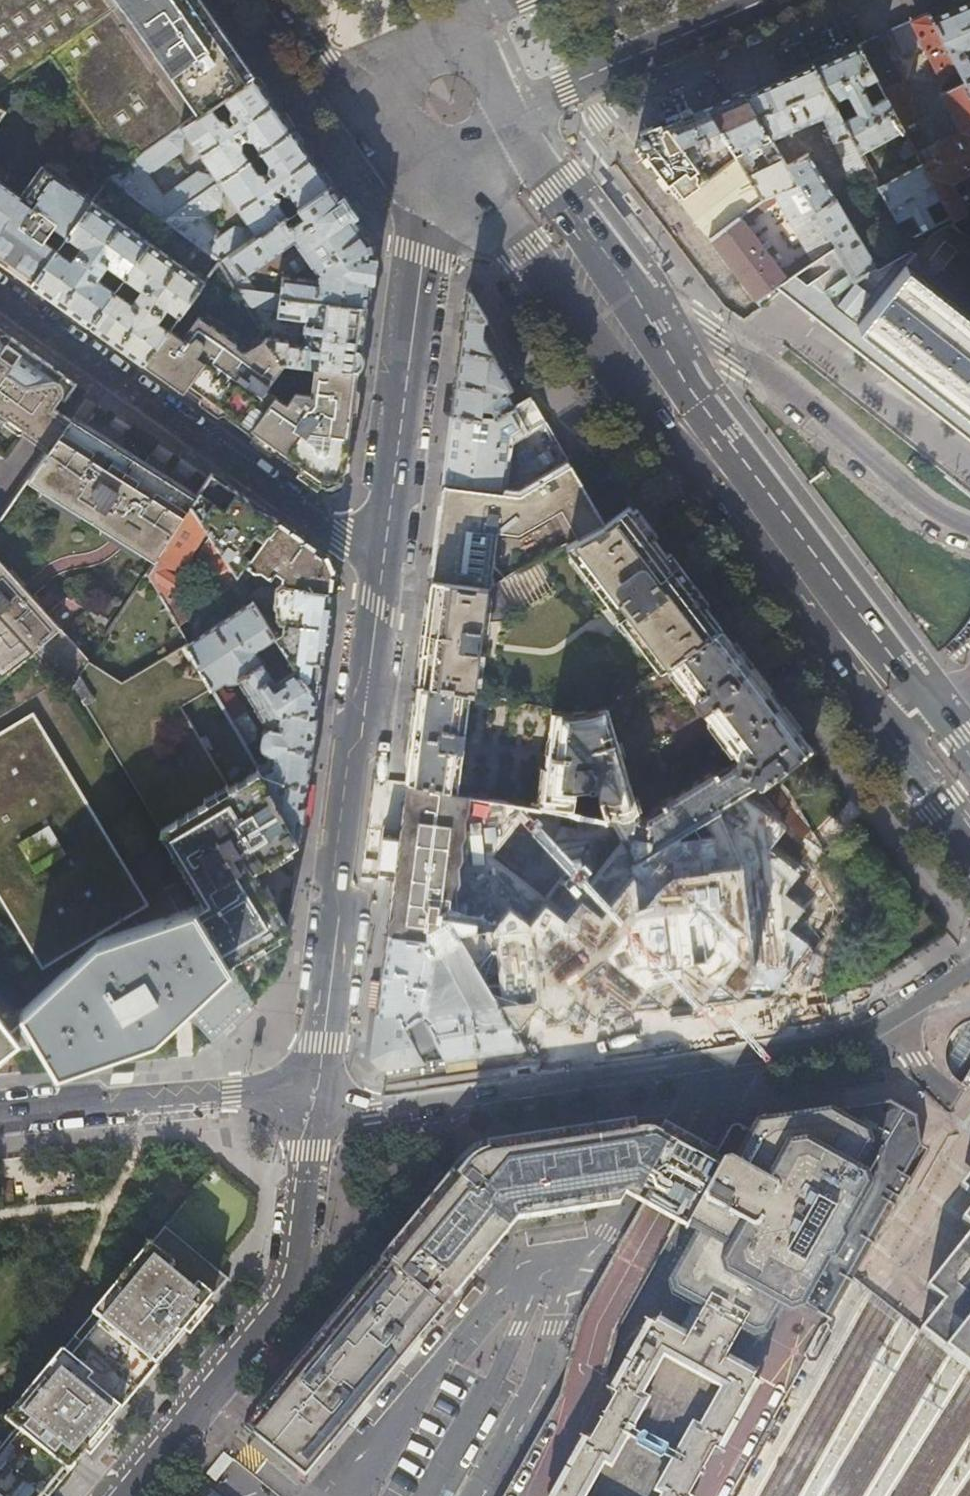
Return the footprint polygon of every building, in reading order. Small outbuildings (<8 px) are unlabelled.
[(48,55),(69,82),(65,103),(69,117),(86,139),(108,152),(123,155),(128,163),(181,125),(255,75),(254,74),(230,40),(202,0),(0,0),(0,88),(48,55)] [(927,13),(964,79),(969,90),(969,89),(969,0),(959,0),(958,0),(927,13)] [(927,13),(908,22),(920,43),(945,89),(964,79),(927,13)] [(920,43),(908,22),(890,29),(902,53),(920,43)] [(856,44),(904,129),(906,133),(918,127),(915,121),(920,118),(876,35),(856,44)] [(834,53),(810,63),(859,153),(904,129),(856,44),(834,53)] [(779,77),(741,93),(768,139),(822,115),(848,175),(866,166),(859,153),(810,63),(779,77)] [(276,105),(255,75),(181,125),(187,134),(213,172),(219,181),(249,160),(241,149),(241,142),(239,138),(244,135),(246,138),(252,140),(260,152),(293,129),(276,105)] [(964,79),(945,89),(941,91),(961,129),(916,151),(917,153),(922,163),(951,216),(952,219),(967,211),(952,180),(969,172),(969,91),(969,90),(964,79)] [(724,100),(706,108),(736,156),(745,172),(753,167),(755,163),(751,155),(757,153),(754,147),(758,145),(767,159),(770,165),(776,162),(773,156),(777,153),(768,139),(741,93),(724,100)] [(685,117),(691,114),(686,103),(659,114),(664,125),(685,117)] [(706,108),(692,114),(691,114),(685,117),(664,125),(707,179),(715,172),(704,156),(706,151),(712,148),(718,149),(727,162),(736,156),(706,108)] [(184,136),(187,134),(181,125),(128,163),(110,176),(165,219),(219,181),(213,172),(210,173),(197,170),(163,194),(149,174),(182,150),(184,136)] [(707,179),(664,125),(650,131),(641,135),(638,140),(637,146),(679,200),(707,179)] [(307,149),(293,129),(260,152),(267,161),(267,168),(262,172),(256,171),(249,160),(219,181),(225,190),(249,225),(256,235),(331,184),(307,149)] [(905,160),(917,153),(916,151),(910,140),(898,147),(905,160)] [(781,160),(796,185),(812,212),(835,197),(808,152),(792,161),(788,156),(781,160)] [(781,160),(777,153),(773,156),(776,162),(770,165),(755,172),(753,167),(745,172),(762,200),(773,195),(796,185),(781,160)] [(745,172),(736,156),(727,162),(715,172),(707,179),(679,200),(710,239),(762,200),(745,172)] [(68,177),(46,162),(43,167),(65,182),(68,177)] [(945,219),(951,216),(922,163),(878,187),(906,239),(945,219)] [(92,201),(65,182),(43,167),(41,165),(19,196),(0,183),(0,261),(32,284),(57,249),(68,234),(92,201)] [(952,180),(967,211),(969,210),(969,172),(952,180)] [(222,192),(225,190),(219,181),(165,219),(218,261),(256,235),(249,225),(247,227),(235,225),(216,239),(202,218),(221,204),(222,192)] [(351,212),(331,184),(256,235),(218,261),(235,288),(254,290),(243,272),(292,237),(315,271),(314,277),(279,273),(277,293),(366,305),(369,279),(372,251),(372,250),(372,247),(371,244),(370,242),(370,240),(351,212)] [(812,212),(796,185),(773,195),(776,200),(812,260),(818,256),(833,245),(812,212)] [(776,200),(773,195),(762,200),(710,239),(729,265),(756,300),(775,287),(778,285),(774,279),(757,255),(763,251),(760,246),(753,250),(739,229),(766,206),(776,200)] [(876,268),(835,197),(812,212),(833,245),(853,280),(876,268)] [(149,242),(92,201),(68,234),(83,246),(73,260),(57,249),(32,284),(61,305),(90,326),(115,290),(97,278),(108,263),(125,276),(149,242)] [(945,219),(906,239),(911,248),(876,268),(853,280),(833,245),(818,256),(812,260),(792,275),(778,285),(775,287),(807,312),(856,351),(969,440),(969,441),(969,238),(945,219)] [(149,242),(125,276),(143,288),(132,303),(115,290),(90,326),(125,351),(144,364),(168,330),(169,329),(157,321),(167,306),(179,315),(204,281),(149,242)] [(778,285),(792,275),(788,269),(774,279),(778,285)] [(469,286),(456,387),(453,412),(493,417),(531,394),(524,381),(514,388),(483,334),(493,328),(469,286)] [(277,293),(254,290),(235,288),(244,303),(246,305),(276,308),(275,312),(304,316),(304,317),(303,319),(302,321),(302,324),(302,327),(303,330),(303,331),(304,333),(304,339),(299,343),(286,341),(287,338),(264,336),(277,359),(284,359),(313,363),(357,369),(362,337),(366,305),(277,293)] [(250,313),(246,305),(244,303),(239,305),(245,315),(250,313)] [(354,396),(357,369),(313,363),(311,382),(309,382),(308,392),(294,391),(286,401),(265,387),(284,359),(277,359),(264,336),(244,349),(243,348),(240,350),(233,345),(233,341),(197,316),(181,338),(169,329),(168,330),(144,364),(184,392),(187,389),(280,455),(326,488),(344,479),(346,458),(349,434),(354,396)] [(7,456),(23,433),(49,452),(72,419),(54,407),(61,397),(65,399),(76,383),(0,328),(0,451),(7,456)] [(500,491),(507,435),(512,435),(521,430),(544,416),(531,394),(493,417),(453,412),(448,448),(444,485),(500,491)] [(558,440),(544,416),(521,430),(535,454),(558,440)] [(72,419),(49,452),(0,524),(0,562),(91,663),(148,573),(191,507),(196,498),(171,482),(72,419)] [(543,479),(571,463),(558,440),(535,454),(530,456),(543,479)] [(490,566),(501,533),(519,533),(552,513),(568,540),(604,519),(598,509),(599,509),(579,473),(577,474),(571,463),(543,479),(519,493),(500,491),(444,485),(438,531),(432,578),(488,586),(491,586),(506,577),(504,574),(490,566)] [(213,472),(196,498),(191,507),(237,578),(278,519),(245,496),(213,472)] [(568,540),(565,542),(656,665),(665,660),(721,626),(704,603),(672,560),(648,529),(629,504),(604,519),(568,540)] [(237,578),(191,507),(148,573),(178,626),(189,620),(176,598),(173,599),(167,596),(195,554),(200,558),(222,592),(239,581),(237,578)] [(300,535),(278,519),(237,578),(239,581),(244,588),(255,572),(257,573),(261,569),(272,577),(276,571),(283,576),(283,583),(308,586),(308,587),(330,590),(332,577),(333,569),(326,554),(300,535)] [(0,562),(0,616),(35,656),(70,695),(76,686),(91,663),(0,562)] [(488,586),(432,578),(431,590),(426,627),(421,670),(419,682),(470,692),(474,693),(484,621),(488,586)] [(325,631),(330,590),(308,587),(308,586),(283,583),(282,584),(277,588),(276,589),(262,587),(249,595),(254,603),(258,609),(274,611),(274,607),(277,610),(276,617),(281,624),(283,624),(283,631),(276,636),(293,663),(296,667),(317,698),(325,631)] [(276,636),(258,609),(254,603),(188,644),(213,688),(220,684),(226,680),(261,658),(255,650),(271,640),(273,644),(271,645),(285,668),(293,663),(276,636)] [(0,616),(0,665),(9,675),(35,656),(0,616)] [(721,626),(665,660),(738,757),(736,764),(733,797),(812,747),(793,721),(739,650),(721,626)] [(122,682),(91,663),(76,686),(204,900),(196,905),(253,999),(284,969),(286,949),(289,926),(254,868),(299,841),(300,840),(259,768),(246,746),(213,688),(188,644),(122,682)] [(275,680),(261,658),(226,680),(227,682),(236,681),(238,680),(255,707),(254,708),(267,728),(264,729),(263,730),(262,731),(262,732),(261,733),(261,734),(261,735),(261,736),(262,743),(257,746),(260,752),(264,750),(264,751),(265,751),(267,752),(268,752),(268,762),(259,768),(300,840),(311,749),(317,698),(296,667),(275,680)] [(470,692),(419,682),(417,701),(409,762),(407,780),(457,791),(470,692)] [(225,693),(220,684),(213,688),(246,746),(256,740),(256,729),(234,692),(225,693)] [(718,807),(733,797),(736,764),(718,774),(716,770),(662,803),(665,807),(646,818),(640,816),(636,811),(638,810),(607,705),(577,712),(552,707),(541,807),(611,821),(634,860),(718,807)] [(110,933),(106,926),(145,902),(35,719),(0,740),(0,889),(44,963),(84,939),(88,946),(110,933)] [(541,807),(457,791),(407,780),(404,803),(391,903),(388,933),(427,937),(429,927),(449,916),(478,967),(512,1024),(513,1023),(692,1006),(690,991),(742,986),(753,994),(759,987),(765,993),(770,986),(777,991),(795,969),(790,965),(795,958),(793,934),(773,917),(749,922),(746,897),(743,862),(751,856),(718,807),(634,860),(611,821),(541,807)] [(195,903),(110,933),(88,946),(24,1006),(59,1062),(142,1032),(187,1006),(214,1037),(253,999),(196,905),(195,903)] [(427,937),(388,933),(382,975),(378,1012),(399,1014),(405,1024),(422,1013),(428,1013),(428,1010),(435,957),(456,944),(471,971),(478,967),(449,916),(429,927),(427,937)] [(478,967),(471,971),(484,993),(485,1001),(428,1010),(428,1013),(422,1013),(446,1058),(476,1053),(525,1046),(512,1024),(478,967)] [(15,1043),(16,1045),(32,1049),(32,1045),(20,1025),(0,997),(0,1054),(15,1043)] [(399,1014),(378,1012),(376,1027),(372,1057),(383,1068),(406,1064),(446,1058),(422,1013),(405,1024),(399,1014)] [(910,1177),(906,1175),(922,1144),(917,1114),(901,1107),(889,1100),(880,1102),(871,1103),(756,1123),(745,1138),(727,1130),(716,1153),(679,1221),(698,1234),(672,1281),(676,1293),(697,1305),(682,1333),(666,1324),(627,1396),(573,1495),(689,1495),(755,1374),(730,1360),(748,1327),(763,1335),(785,1294),(833,1320),(905,1188),(910,1177)] [(600,1207),(638,1138),(637,1131),(636,1122),(621,1124),(595,1128),(559,1133),(542,1136),(543,1140),(523,1143),(488,1148),(470,1157),(454,1175),(456,1176),(421,1218),(418,1216),(381,1261),(442,1310),(515,1222),(598,1210),(600,1207)] [(679,1221),(716,1153),(698,1142),(672,1129),(664,1125),(659,1133),(657,1132),(654,1131),(651,1130),(648,1130),(645,1130),(641,1130),(637,1131),(638,1138),(600,1207),(598,1210),(619,1207),(626,1194),(635,1199),(659,1211),(679,1221)] [(175,1345),(228,1280),(217,1270),(165,1227),(150,1246),(155,1250),(80,1342),(83,1345),(133,1386),(171,1340),(175,1345)] [(928,1289),(945,1302),(922,1332),(969,1369),(969,1236),(928,1289)] [(80,1342),(155,1250),(150,1246),(74,1338),(80,1342)] [(383,1382),(442,1310),(381,1261),(380,1260),(324,1328),(383,1382)] [(305,1477),(383,1382),(324,1328),(298,1360),(279,1383),(266,1399),(244,1426),(305,1477)] [(133,1386),(83,1345),(72,1358),(98,1379),(93,1386),(117,1405),(109,1415),(114,1419),(132,1398),(138,1390),(133,1386)] [(59,1374),(72,1358),(68,1355),(55,1371),(59,1374)] [(109,1415),(117,1405),(93,1386),(98,1379),(72,1358),(59,1374),(55,1371),(46,1383),(37,1394),(32,1390),(6,1421),(17,1430),(65,1469),(70,1473),(114,1419),(109,1415)] [(37,1394),(46,1383),(41,1379),(32,1390),(37,1394)] [(17,1430),(0,1451),(0,1462),(39,1493),(42,1495),(43,1495),(65,1469),(17,1430)] [(0,1462),(0,1494),(2,1495),(36,1495),(39,1493),(0,1462)]
